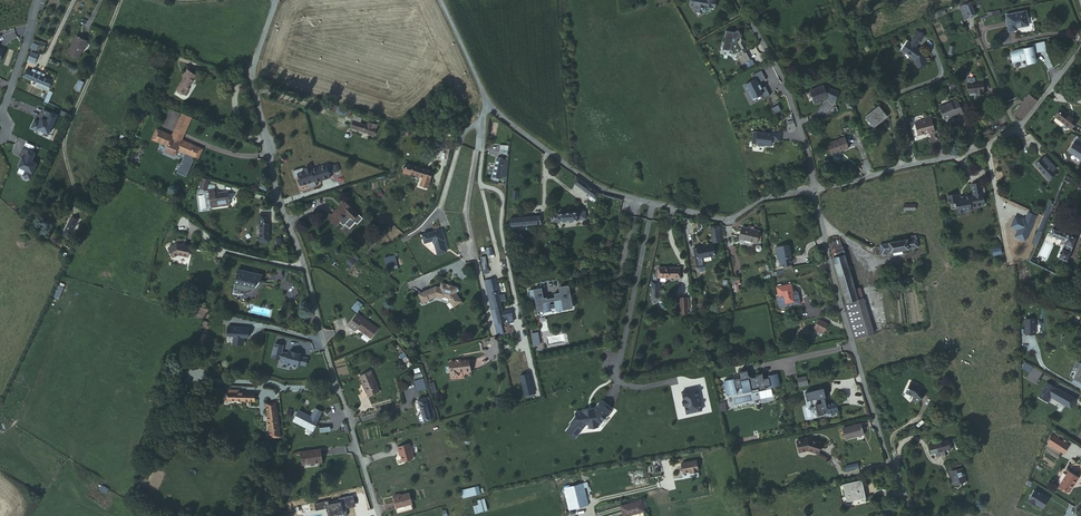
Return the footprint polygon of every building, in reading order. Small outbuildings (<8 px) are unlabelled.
[(692,2),(697,2),(696,6),(697,6),(697,9),(698,11),(703,11),(704,10),(705,9),(706,7),(712,8),(712,6),(718,7),(719,0),(692,0),(692,2)] [(971,0),(967,0),(961,2),(966,14),(975,11),(971,0)] [(1031,18),(1029,5),(1008,9),(1011,24),(1019,23),(1019,21),(1031,18)] [(938,35),(944,33),(940,21),(933,24),(938,35)] [(917,29),(919,25),(915,24),(913,28),(914,29),(911,35),(913,36),(911,39),(908,37),(903,48),(906,50),(909,48),(916,52),(921,63),(931,58),(926,47),(916,42),(918,38),(920,39),(921,39),(924,33),(917,29)] [(749,51),(748,52),(745,49),(747,48),(744,43),(745,39),(744,36),(746,35),(742,29),(738,32),(731,30),(728,42),(729,42),(727,49),(732,50),(734,49),(738,54),(742,51),(744,54),(740,57),(745,64),(754,58),(749,51)] [(67,54),(78,60),(88,40),(76,35),(67,54)] [(1029,43),(1014,46),(1015,49),(1008,50),(1010,59),(1023,57),(1024,61),(1032,60),(1030,50),(1043,47),(1042,38),(1031,40),(1032,44),(1029,44),(1029,43)] [(37,51),(39,45),(32,42),(30,48),(37,51)] [(196,75),(187,70),(184,75),(186,76),(184,79),(178,90),(187,95),(190,89),(189,88),(196,75)] [(754,79),(744,84),(751,98),(761,94),(763,98),(769,95),(765,85),(762,86),(760,82),(766,79),(761,70),(751,74),(754,79)] [(39,75),(31,72),(29,79),(36,81),(35,83),(42,86),(41,88),(49,91),(54,77),(49,74),(48,76),(40,73),(39,75)] [(78,79),(75,89),(80,91),(84,82),(78,79)] [(985,91),(984,79),(968,80),(969,90),(979,90),(979,92),(985,91)] [(835,98),(839,91),(825,83),(812,88),(817,103),(824,100),(822,95),(825,95),(826,96),(829,95),(835,98)] [(1017,118),(1018,118),(1033,100),(1026,94),(1011,112),(1017,118)] [(963,109),(956,96),(951,99),(940,104),(946,117),(952,113),(951,112),(954,111),(954,112),(956,111),(957,112),(963,109)] [(781,111),(791,109),(787,97),(749,105),(751,113),(780,106),(781,111)] [(820,111),(829,116),(836,102),(826,97),(820,111)] [(332,101),(329,107),(354,116),(356,110),(332,101)] [(1080,120),(1080,114),(1080,113),(1078,115),(1068,105),(1061,112),(1076,125),(1080,120)] [(878,108),(863,117),(870,129),(885,119),(878,108)] [(39,129),(49,134),(57,116),(45,110),(41,118),(43,119),(41,123),(36,121),(32,128),(38,131),(39,129)] [(182,115),(179,121),(188,125),(190,118),(182,115)] [(925,119),(914,123),(918,134),(920,135),(929,132),(930,133),(935,131),(930,115),(925,117),(925,119)] [(363,117),(359,129),(382,136),(386,126),(376,123),(375,127),(368,124),(369,119),(363,117)] [(795,135),(788,119),(783,121),(789,137),(795,135)] [(188,125),(179,121),(176,130),(182,133),(184,134),(188,125)] [(182,133),(176,130),(173,138),(175,138),(176,136),(180,137),(179,140),(181,141),(184,134),(182,133)] [(781,142),(781,131),(752,130),(751,144),(771,145),(771,141),(781,142)] [(183,154),(188,144),(181,141),(179,140),(180,137),(176,136),(175,138),(173,138),(168,136),(168,137),(166,136),(166,135),(157,131),(152,141),(168,147),(166,152),(175,156),(177,151),(183,154)] [(849,145),(845,134),(828,140),(833,151),(849,145)] [(516,147),(508,146),(507,155),(515,156),(516,147)] [(1045,149),(1039,155),(1052,168),(1058,162),(1061,159),(1049,147),(1046,150),(1045,149)] [(36,154),(24,148),(20,156),(24,158),(22,162),(19,167),(27,171),(24,176),(31,179),(38,164),(33,162),(36,154)] [(502,178),(507,178),(510,161),(505,160),(502,178)] [(785,167),(784,160),(762,163),(763,171),(785,167)] [(418,172),(438,178),(440,171),(420,165),(418,172)] [(320,183),(335,178),(332,166),(316,171),(316,170),(316,169),(309,170),(310,172),(308,172),(307,168),(297,171),(300,178),(303,177),(304,178),(303,179),(305,185),(306,185),(313,183),(319,181),(320,183)] [(987,188),(989,187),(987,172),(977,174),(979,185),(973,186),(973,187),(965,188),(962,187),(961,184),(954,186),(956,193),(960,192),(964,194),(965,196),(964,196),(964,202),(972,200),(976,202),(977,197),(983,196),(983,194),(986,193),(988,189),(987,188)] [(210,180),(203,178),(200,188),(207,190),(210,180)] [(584,183),(578,178),(576,186),(596,201),(598,192),(594,189),(591,187),(584,183)] [(983,194),(983,196),(991,195),(989,187),(987,188),(988,189),(986,193),(983,194)] [(217,190),(210,191),(211,208),(218,208),(218,207),(230,206),(229,192),(217,193),(217,190)] [(1053,209),(1059,195),(1056,194),(1050,208),(1053,209)] [(363,214),(350,201),(336,216),(344,223),(352,214),(357,219),(363,214)] [(1053,210),(1053,209),(1050,208),(1042,227),(1045,229),(1053,210)] [(559,215),(561,225),(592,221),(591,211),(559,215)] [(270,223),(270,214),(261,214),(260,223),(262,223),(270,223)] [(74,221),(81,224),(83,219),(77,216),(74,221)] [(336,216),(334,218),(341,225),(344,223),(336,216)] [(519,220),(520,228),(550,225),(549,217),(519,220)] [(74,238),(81,224),(74,221),(68,235),(74,238)] [(1080,231),(1055,221),(1053,227),(1070,234),(1064,252),(1072,254),(1080,231)] [(270,223),(262,223),(261,241),(270,242),(270,223)] [(719,226),(722,241),(730,240),(726,225),(719,226)] [(883,239),(884,246),(899,244),(908,242),(923,240),(921,226),(914,227),(915,231),(885,236),(886,239),(883,239)] [(834,233),(839,248),(842,247),(838,236),(846,234),(845,230),(834,233)] [(446,231),(427,238),(430,246),(439,243),(443,256),(453,253),(447,237),(448,236),(446,231)] [(839,248),(852,293),(863,289),(846,234),(838,236),(842,247),(839,248)] [(746,236),(744,247),(762,250),(763,239),(746,236)] [(790,260),(800,258),(797,239),(785,241),(787,253),(789,253),(790,260)] [(193,248),(177,244),(169,248),(174,257),(181,253),(191,256),(193,248)] [(705,248),(707,259),(724,256),(722,244),(705,248)] [(992,255),(1002,254),(1001,247),(992,248),(992,255)] [(350,267),(359,258),(354,253),(345,261),(350,267)] [(479,257),(483,274),(489,272),(485,256),(479,257)] [(399,267),(396,259),(385,263),(389,275),(392,274),(390,270),(399,267)] [(668,268),(668,276),(689,277),(690,267),(668,266),(668,268)] [(248,271),(245,285),(244,292),(247,292),(246,294),(250,295),(250,296),(249,299),(250,299),(251,299),(254,298),(256,298),(258,297),(260,296),(261,295),(263,294),(265,292),(267,283),(270,284),(271,284),(273,277),(248,271)] [(801,277),(785,280),(787,290),(785,291),(787,302),(808,298),(807,294),(808,294),(807,286),(805,285),(802,285),(801,277)] [(60,299),(64,286),(59,284),(54,296),(60,299)] [(440,290),(424,297),(427,304),(432,302),(437,300),(440,299),(446,300),(447,299),(456,301),(461,289),(455,288),(454,289),(451,288),(451,287),(445,286),(444,291),(440,290)] [(576,296),(574,289),(574,288),(573,288),(573,287),(571,287),(564,289),(566,295),(570,294),(571,297),(576,296)] [(852,293),(850,293),(862,329),(880,323),(868,287),(852,293)] [(463,292),(461,289),(456,301),(457,302),(455,303),(459,308),(466,303),(460,294),(463,292)] [(548,292),(535,296),(538,306),(542,304),(546,318),(547,319),(548,319),(548,320),(549,320),(549,319),(550,319),(551,319),(551,318),(552,317),(551,316),(551,314),(562,310),(563,314),(566,313),(566,314),(568,313),(580,309),(576,296),(571,297),(570,294),(566,295),(560,296),(562,300),(554,302),(553,301),(550,302),(548,292)] [(427,304),(424,297),(422,297),(426,306),(433,303),(432,302),(427,304)] [(689,314),(689,297),(680,297),(680,314),(689,314)] [(350,308),(356,313),(363,305),(357,300),(350,308)] [(206,310),(195,306),(192,313),(203,317),(206,310)] [(505,309),(501,310),(505,325),(507,332),(512,331),(510,324),(515,323),(514,319),(522,317),(520,311),(512,312),(511,307),(505,309)] [(834,314),(825,310),(822,318),(831,322),(834,314)] [(357,326),(373,337),(380,328),(365,316),(358,311),(349,323),(356,328),(357,326)] [(228,325),(227,336),(233,336),(233,344),(244,344),(245,336),(250,337),(251,326),(228,325)] [(533,346),(540,345),(538,332),(530,333),(533,346)] [(500,347),(502,354),(513,352),(512,345),(500,347)] [(521,346),(514,348),(515,354),(523,353),(521,346)] [(306,363),(308,358),(300,356),(301,353),(290,350),(286,363),(298,366),(299,361),(306,363)] [(413,360),(410,363),(416,371),(419,368),(413,360)] [(477,375),(476,363),(467,364),(463,364),(458,365),(458,367),(456,368),(458,379),(465,378),(464,375),(470,374),(470,376),(477,375)] [(771,369),(764,371),(765,373),(761,374),(757,372),(756,368),(747,370),(749,376),(743,377),(743,376),(733,379),(737,393),(747,390),(745,386),(751,385),(752,390),(763,387),(762,386),(768,384),(768,387),(775,385),(774,382),(779,381),(780,383),(789,381),(785,369),(777,371),(777,373),(772,374),(771,369)] [(366,386),(368,394),(382,393),(381,390),(383,390),(377,372),(364,376),(368,386),(366,386)] [(923,376),(915,373),(910,383),(916,386),(919,389),(917,391),(921,394),(931,385),(926,381),(927,380),(923,376)] [(798,388),(808,386),(806,376),(796,377),(798,388)] [(831,387),(829,380),(820,382),(822,390),(831,387)] [(417,383),(420,393),(427,391),(425,381),(417,383)] [(1071,409),(1077,398),(1046,382),(1038,397),(1048,402),(1050,398),(1071,409)] [(697,388),(681,391),(685,414),(702,411),(697,388)] [(195,393),(189,391),(187,397),(183,395),(181,401),(190,405),(195,393)] [(834,395),(836,402),(847,400),(845,392),(834,395)] [(243,394),(234,394),(234,396),(232,396),(232,404),(258,406),(258,398),(243,397),(243,394)] [(612,401),(610,404),(621,411),(622,408),(612,401)] [(815,404),(817,415),(837,412),(836,401),(822,404),(822,403),(815,404)] [(425,417),(428,424),(438,421),(433,406),(429,407),(427,402),(420,405),(424,415),(425,417)] [(586,414),(587,418),(581,425),(582,426),(577,432),(586,439),(597,425),(600,425),(600,428),(609,427),(609,424),(611,423),(621,411),(610,404),(604,411),(603,410),(593,411),(594,413),(586,414)] [(282,410),(270,411),(274,446),(286,445),(282,410)] [(871,422),(868,413),(849,418),(853,429),(863,426),(862,425),(871,422)] [(306,425),(305,428),(319,436),(324,425),(310,418),(304,415),(303,417),(300,415),(298,420),(306,425)] [(816,431),(805,435),(809,446),(817,443),(827,446),(830,434),(816,431)] [(952,432),(932,436),(934,446),(939,445),(947,443),(954,442),(952,432)] [(1063,454),(1069,445),(1052,434),(1046,443),(1063,454)] [(412,445),(400,448),(402,453),(403,453),(404,456),(406,462),(416,459),(412,445)] [(862,454),(849,457),(850,462),(863,458),(862,454)] [(327,455),(308,457),(309,470),(329,468),(327,455)] [(967,462),(956,465),(959,475),(964,474),(963,472),(969,471),(967,462)] [(702,463),(687,465),(688,475),(695,474),(697,474),(697,475),(703,474),(702,463)] [(1080,483),(1080,472),(1076,469),(1067,483),(1077,489),(1080,483)] [(866,472),(846,478),(852,496),(872,489),(866,472)] [(101,485),(99,490),(107,494),(109,489),(101,485)] [(478,491),(465,494),(467,501),(480,497),(478,491)] [(396,499),(399,510),(415,506),(412,494),(396,499)] [(567,502),(570,513),(583,509),(581,504),(586,502),(585,496),(574,500),(567,502)] [(488,502),(481,504),(482,508),(484,515),(491,513),(488,502)] [(624,507),(626,515),(634,515),(647,512),(644,502),(624,507)]
